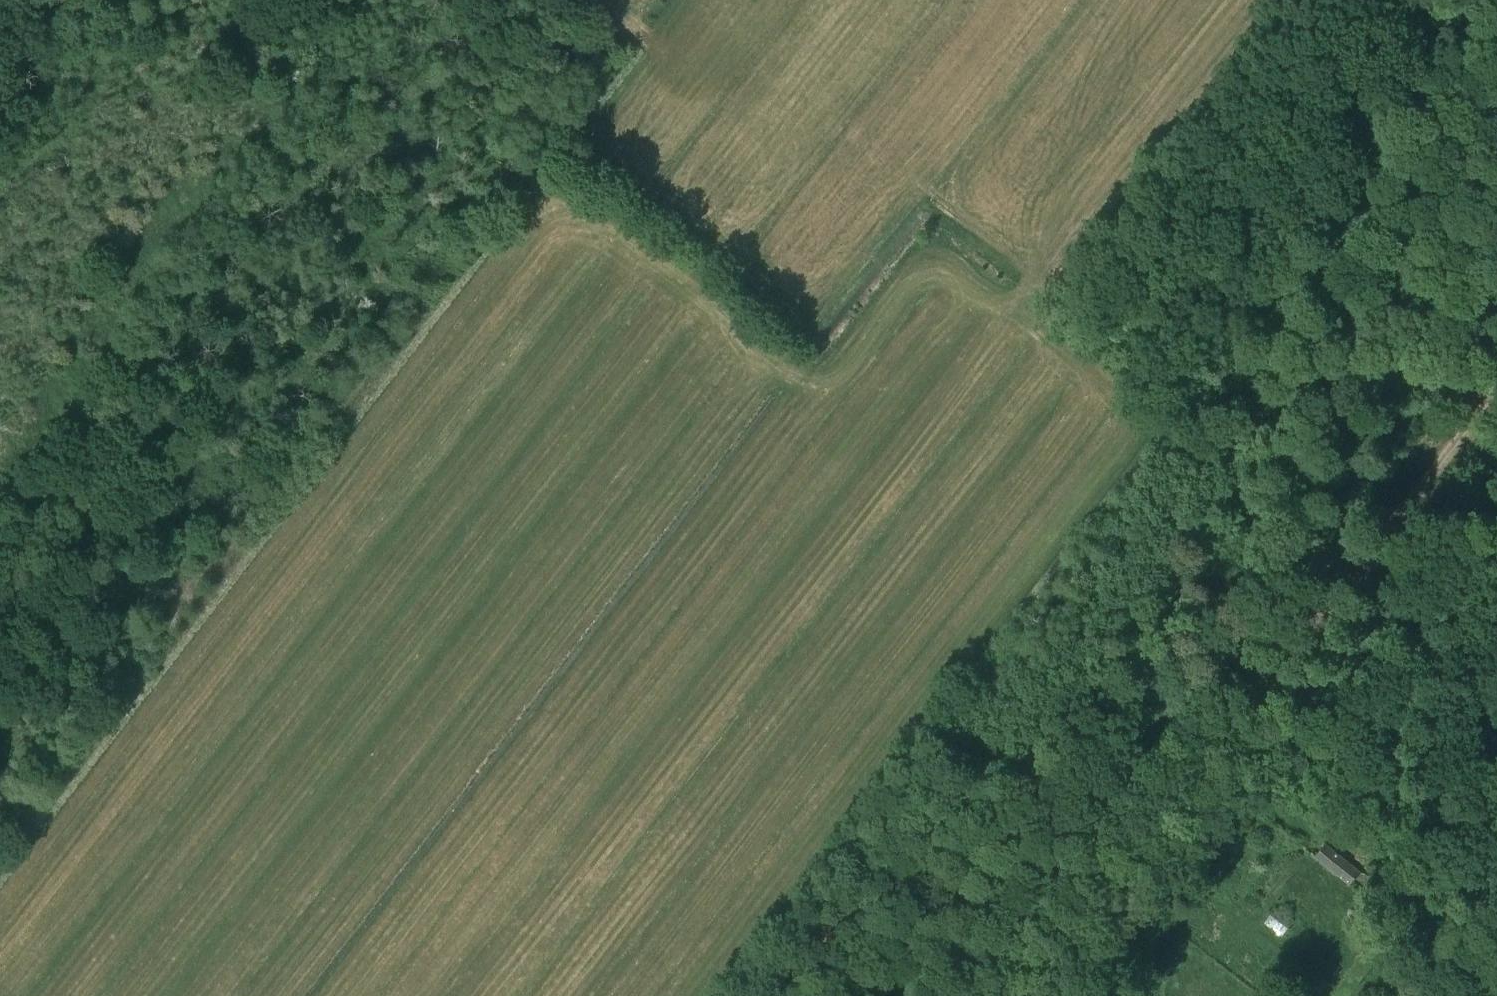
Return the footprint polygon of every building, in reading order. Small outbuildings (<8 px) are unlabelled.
[(1350,885),(1360,872),(1325,844),(1315,856),(1350,885)]
